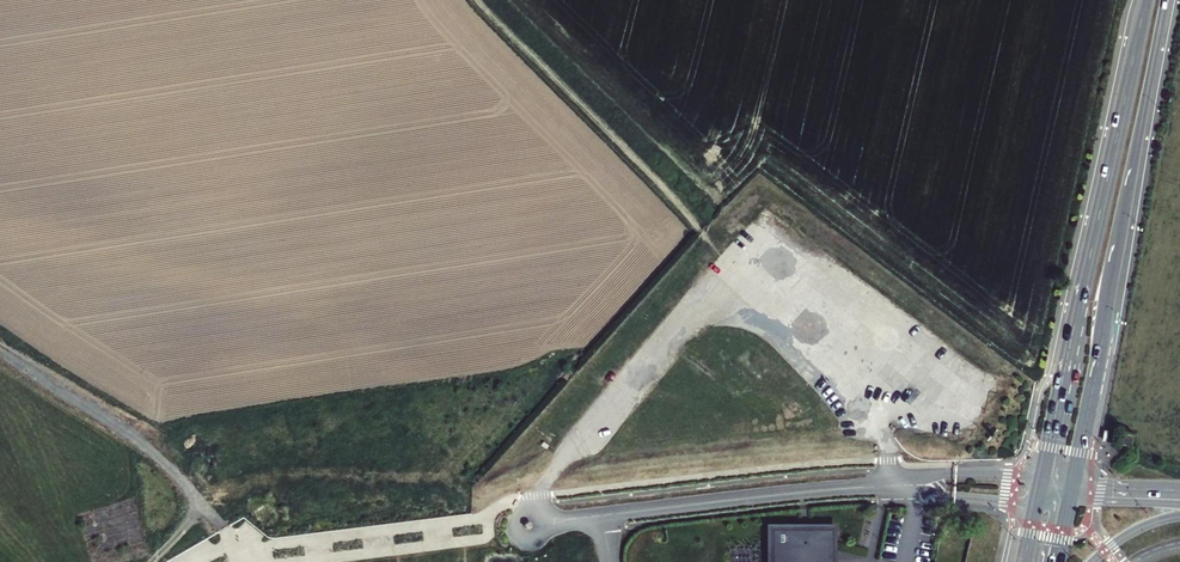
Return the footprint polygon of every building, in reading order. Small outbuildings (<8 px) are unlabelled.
[(1129,435),(1116,432),(1114,445),(1126,448),(1129,435)] [(768,525),(768,561),(838,561),(838,560),(838,525),(768,525)] [(169,561),(194,561),(191,554),(169,561)]
